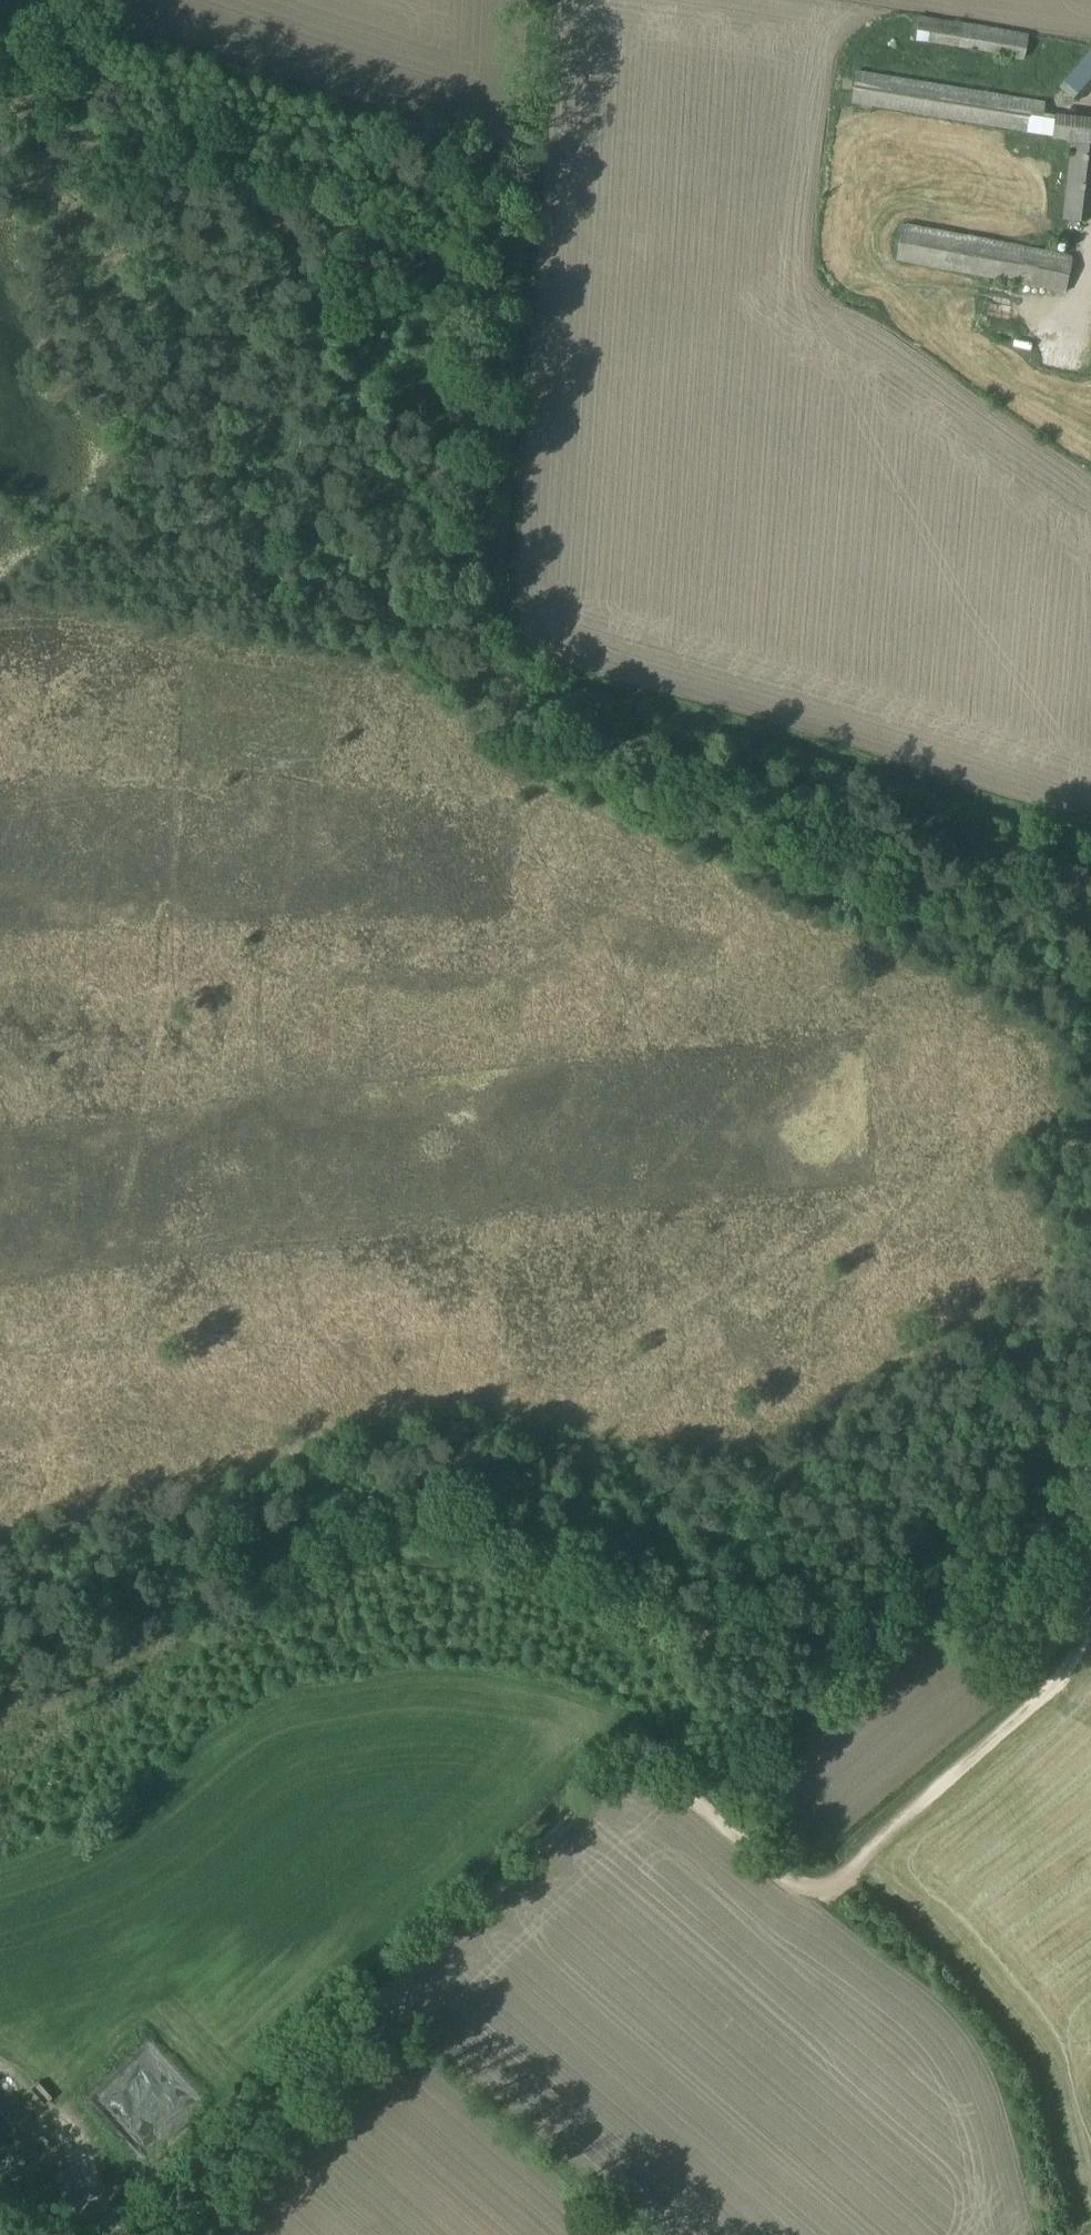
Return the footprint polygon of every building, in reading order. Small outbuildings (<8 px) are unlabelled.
[(915,40),(1024,59),(1028,33),(918,16),(915,40)] [(1059,87),(1078,102),(1090,87),(1090,49),(1059,87)] [(1051,138),(1071,141),(1062,219),(1087,222),(1090,181),(1090,118),(1054,114),(1053,114),(1043,113),(1046,102),(855,70),(851,103),(1051,136),(1051,138)] [(895,261),(1065,293),(1072,256),(902,223),(895,261)] [(983,301),(1004,303),(1007,282),(985,280),(983,301)]
